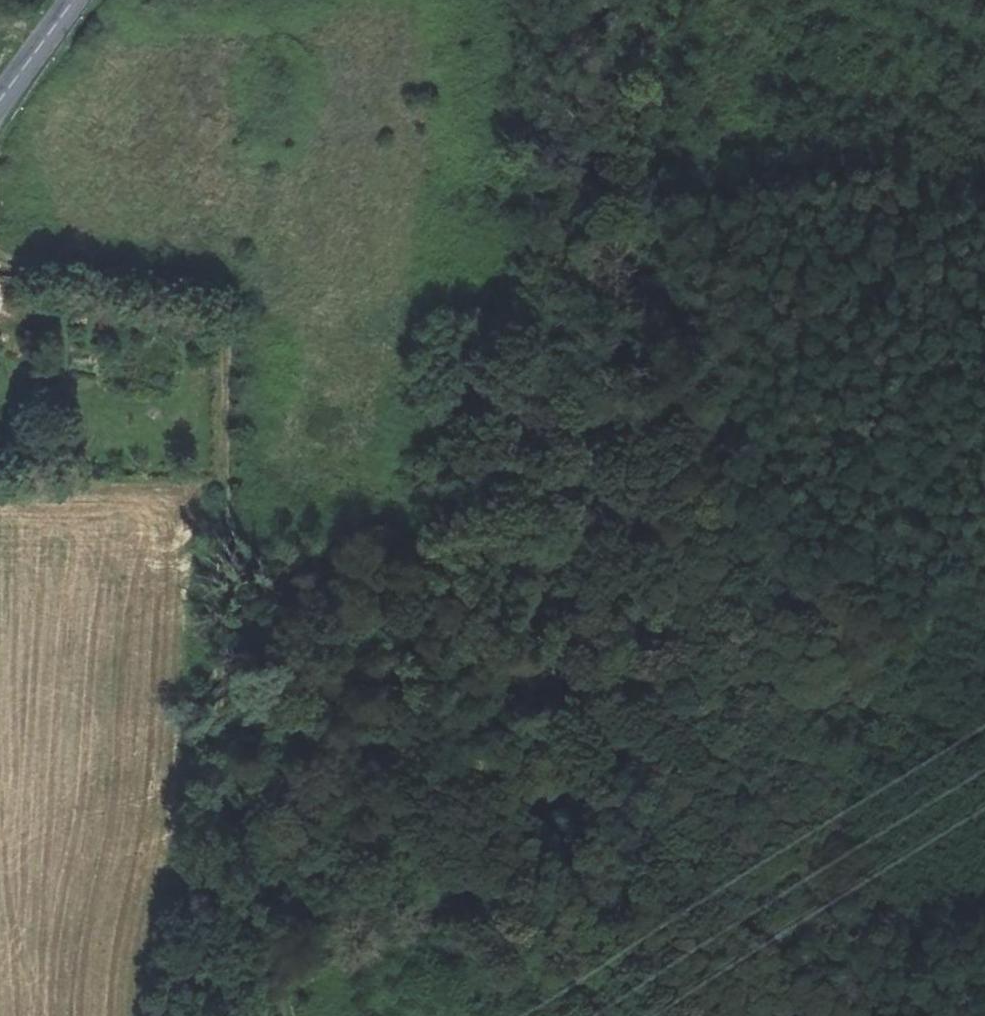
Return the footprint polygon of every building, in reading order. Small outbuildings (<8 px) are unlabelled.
[(0,281),(0,296),(13,296),(13,282),(0,281)]
